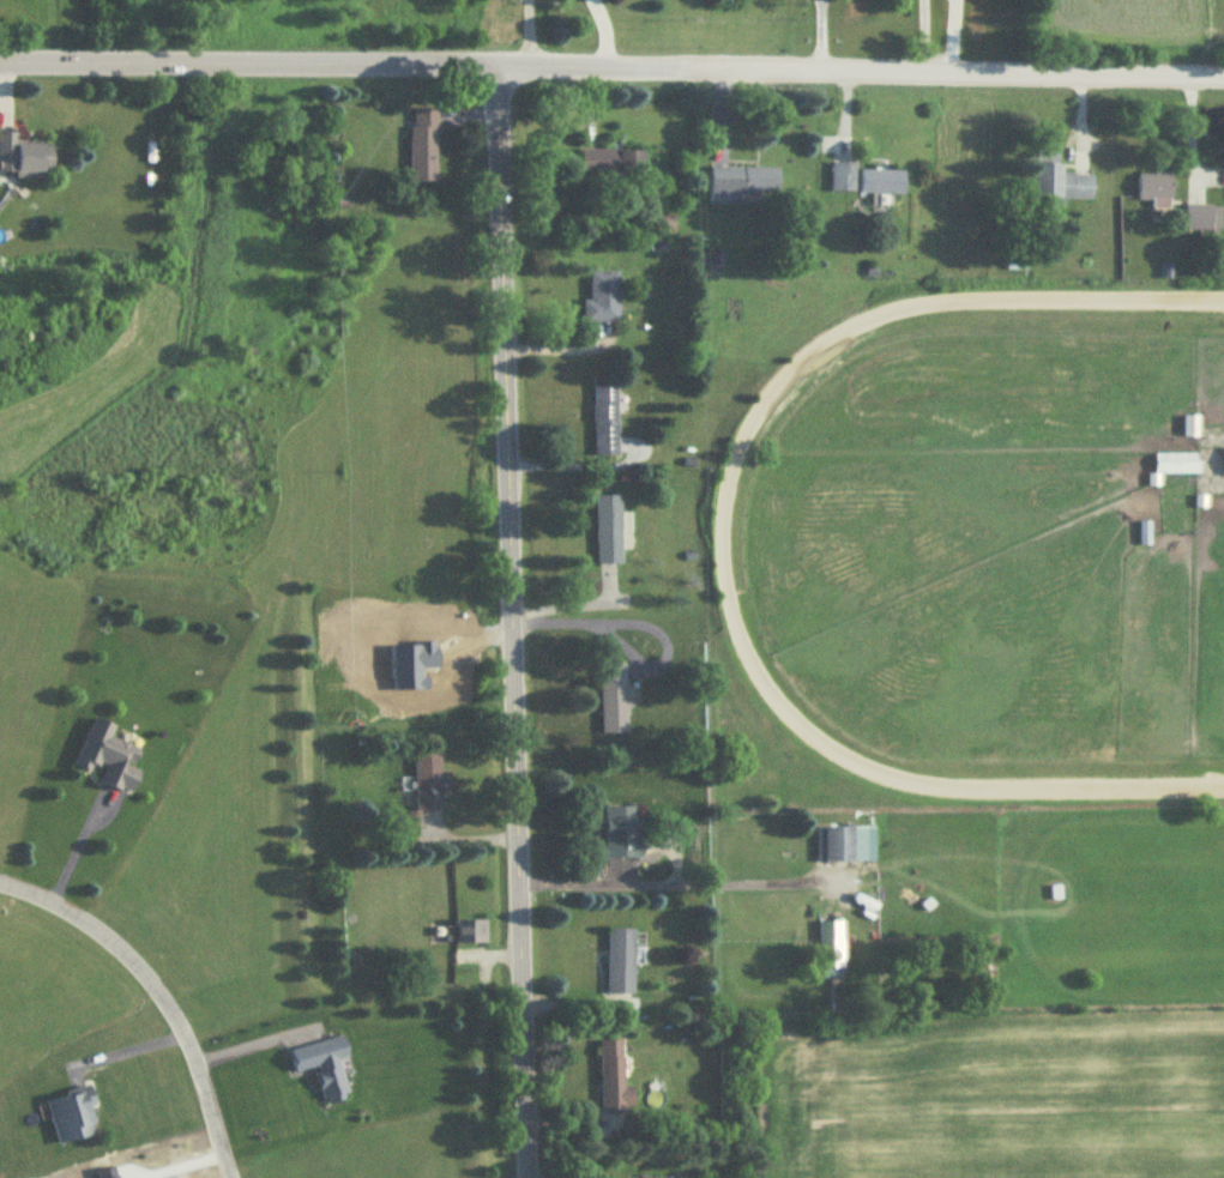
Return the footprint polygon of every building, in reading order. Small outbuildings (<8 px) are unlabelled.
[(437,109),(411,109),(411,184),(437,184),(437,109)] [(0,134),(0,178),(52,179),(53,145),(18,144),(18,134),(0,134)] [(580,151),(580,180),(646,180),(646,151),(580,151)] [(1093,202),(1093,176),(1060,175),(1060,153),(1033,152),(1033,201),(1093,202)] [(854,192),(854,165),(829,165),(829,192),(854,192)] [(780,168),(710,168),(709,205),(744,205),(745,193),(780,193),(780,168)] [(860,195),(873,195),(873,206),(892,206),(892,196),(905,196),(905,171),(860,171),(860,195)] [(1172,174),(1137,174),(1137,202),(1151,202),(1151,209),(1172,209),(1172,174)] [(1186,207),(1186,232),(1220,232),(1220,207),(1186,207)] [(619,322),(619,273),(590,273),(590,301),(583,301),(583,322),(619,322)] [(593,457),(618,457),(618,388),(593,388),(593,457)] [(1182,437),(1196,437),(1196,419),(1182,419),(1182,437)] [(1199,475),(1199,455),(1154,455),(1154,475),(1199,475)] [(597,566),(623,566),(622,497),(596,497),(597,566)] [(1149,523),(1137,523),(1137,546),(1149,546),(1149,523)] [(627,735),(627,665),(601,665),(601,735),(627,735)] [(100,783),(133,795),(141,772),(134,769),(141,749),(112,739),(116,726),(93,717),(77,764),(104,773),(100,783)] [(451,796),(451,772),(441,772),(441,756),(416,756),(416,815),(442,815),(442,796),(451,796)] [(605,808),(605,860),(637,860),(637,808),(605,808)] [(854,829),(817,829),(817,864),(854,864),(854,829)] [(486,945),(486,921),(462,921),(462,945),(486,945)] [(820,941),(841,941),(841,925),(820,925),(820,941)] [(635,930),(608,930),(608,995),(635,995),(635,930)] [(625,1088),(624,1041),(600,1042),(601,1113),(626,1113),(626,1107),(635,1107),(635,1087),(625,1088)] [(100,1137),(90,1089),(47,1098),(57,1146),(100,1137)]
